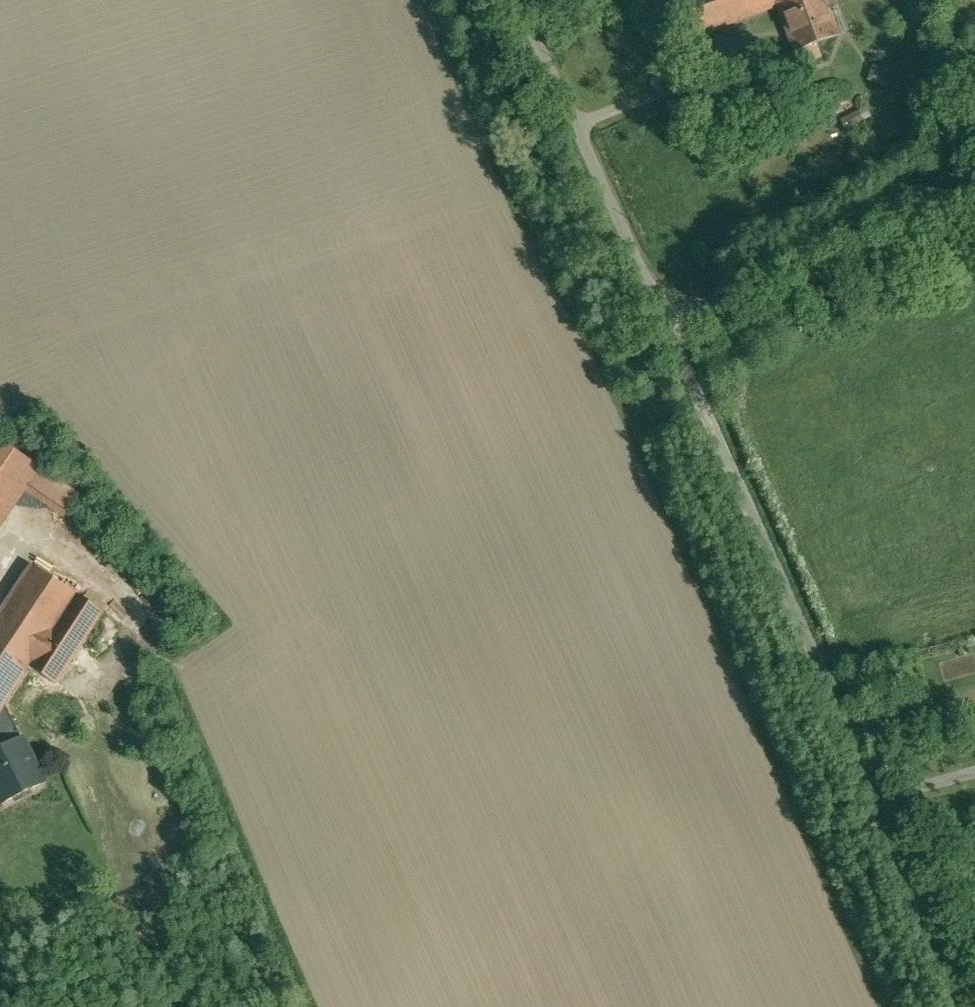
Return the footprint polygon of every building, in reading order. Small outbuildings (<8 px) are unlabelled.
[(697,35),(778,4),(777,0),(684,0),(697,35)] [(778,4),(795,51),(838,35),(825,0),(777,0),(778,4)] [(801,63),(823,56),(819,43),(797,50),(801,63)] [(873,64),(868,80),(883,85),(888,69),(873,64)] [(848,132),(873,120),(866,105),(841,118),(848,132)] [(0,442),(0,526),(39,469),(0,442)] [(0,610),(0,711),(5,705),(6,703),(25,716),(49,680),(56,684),(103,612),(31,564),(0,610)] [(974,669),(974,658),(973,652),(942,664),(948,680),(974,669)] [(5,705),(0,711),(0,743),(2,747),(21,738),(5,705)] [(0,748),(0,804),(44,783),(21,738),(2,747),(0,748)]
